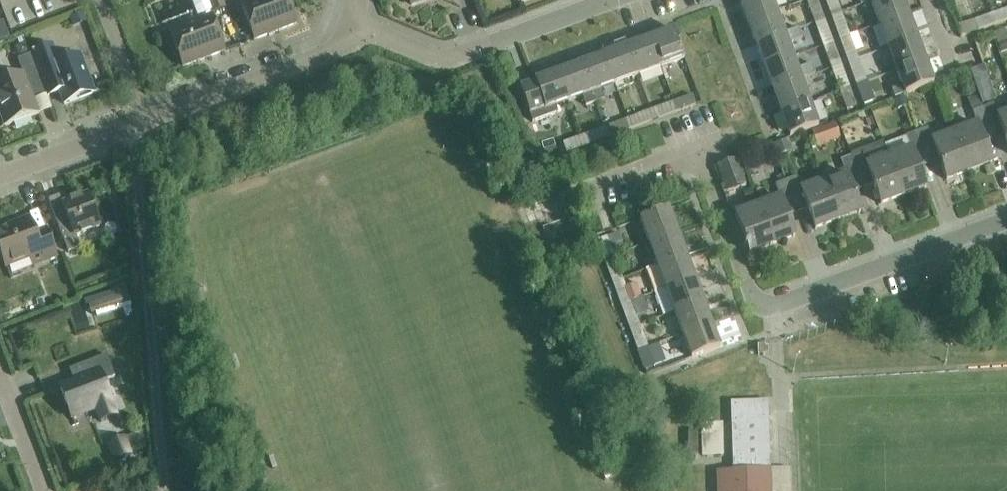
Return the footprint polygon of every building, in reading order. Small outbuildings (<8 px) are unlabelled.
[(155,19),(181,16),(180,7),(190,6),(190,0),(153,0),(155,19)] [(254,40),(297,25),(287,0),(253,0),(241,5),(254,40)] [(747,22),(776,11),(786,8),(783,0),(739,0),(747,22)] [(806,0),(813,19),(822,15),(816,0),(806,0)] [(830,13),(839,9),(836,0),(825,0),(830,13)] [(879,25),(908,15),(902,0),(877,0),(871,2),(879,25)] [(993,15),(997,24),(1006,20),(1006,10),(993,15)] [(747,22),(756,45),(784,34),(776,11),(747,22)] [(879,25),(888,48),(916,38),(908,15),(879,25)] [(997,24),(993,15),(975,22),(978,31),(997,24)] [(169,32),(183,68),(225,52),(211,16),(169,32)] [(833,21),(840,40),(849,37),(842,18),(833,21)] [(816,28),(823,46),(832,43),(825,24),(816,28)] [(674,30),(650,39),(661,68),(684,59),(674,30)] [(756,45),(764,68),(793,57),(784,34),(756,45)] [(849,37),(840,40),(847,59),(856,55),(855,52),(862,49),(857,34),(849,37)] [(888,48),(896,71),(925,61),(916,38),(888,48)] [(650,39),(627,48),(638,76),(661,68),(650,39)] [(832,43),(823,46),(830,65),(839,62),(832,43)] [(31,53),(35,63),(44,88),(56,84),(64,105),(94,94),(80,56),(59,64),(51,45),(31,53)] [(627,48),(604,56),(614,85),(638,76),(627,48)] [(0,82),(0,114),(5,128),(39,115),(34,101),(47,96),(41,82),(31,55),(17,60),(22,74),(0,82)] [(604,56),(581,65),(591,93),(595,103),(605,100),(601,90),(614,85),(604,56)] [(764,68),(772,91),(801,80),(793,57),(764,68)] [(925,61),(896,71),(901,85),(891,89),(894,98),(905,94),(905,95),(934,85),(925,61)] [(850,67),(857,86),(866,83),(859,64),(850,67)] [(581,65),(558,73),(568,102),(591,93),(581,65)] [(833,73),(840,92),(849,89),(842,70),(833,73)] [(568,102),(558,73),(534,82),(535,83),(520,88),(532,123),(558,114),(555,106),(568,102)] [(772,91),(781,114),(810,104),(801,80),(772,91)] [(866,83),(857,86),(864,105),(873,101),(866,83)] [(849,89),(840,92),(847,111),(856,107),(849,89)] [(978,96),(982,108),(992,135),(1002,131),(1006,144),(1006,115),(998,118),(993,104),(988,92),(978,96)] [(692,96),(673,103),(677,113),(696,106),(692,96)] [(977,126),(954,134),(968,173),(991,164),(982,138),(992,135),(982,108),(978,96),(967,100),(977,126)] [(677,113),(673,103),(655,110),(658,119),(677,113)] [(810,104),(781,114),(790,138),(818,127),(810,104)] [(646,113),(627,120),(631,130),(650,123),(646,113)] [(631,130),(627,120),(609,127),(612,136),(631,130)] [(927,129),(917,133),(926,159),(936,155),(946,181),(968,173),(954,134),(932,142),(927,129)] [(600,130),(581,137),(585,147),(604,140),(600,130)] [(911,150),(889,158),(903,197),(926,188),(916,163),(926,159),(917,133),(906,136),(911,150)] [(585,147),(581,137),(563,144),(566,154),(585,147)] [(861,153),(851,157),(861,183),(871,179),(880,205),(903,197),(889,158),(866,167),(861,153)] [(845,174),(823,183),(838,221),(860,213),(851,187),(861,183),(851,157),(840,161),(845,174)] [(736,159),(732,160),(716,167),(726,193),(746,185),(736,159)] [(796,177),(785,181),(795,207),(805,204),(815,229),(838,221),(823,183),(801,191),(796,177)] [(780,199),(758,207),(772,245),(795,237),(785,211),(795,207),(785,181),(775,185),(780,199)] [(76,236),(99,227),(87,196),(64,205),(61,196),(48,201),(68,253),(80,249),(76,236)] [(772,245),(758,207),(735,215),(749,254),(772,245)] [(640,220),(648,243),(677,233),(668,209),(640,220)] [(57,257),(46,229),(35,234),(29,218),(16,223),(18,226),(0,233),(0,254),(6,268),(30,259),(33,266),(57,257)] [(618,233),(597,241),(604,260),(614,256),(625,252),(618,233)] [(648,243),(657,266),(686,256),(677,233),(648,243)] [(614,256),(604,260),(611,279),(620,275),(614,256)] [(657,266),(666,290),(694,279),(686,256),(657,266)] [(709,303),(729,299),(723,264),(703,268),(709,303)] [(666,290),(674,313),(703,302),(694,279),(666,290)] [(614,287),(621,306),(631,302),(630,300),(637,297),(632,283),(624,286),(624,284),(614,287)] [(78,297),(83,321),(137,309),(132,285),(78,297)] [(631,302),(621,306),(628,325),(638,321),(631,302)] [(674,313),(683,336),(711,325),(703,302),(674,313)] [(720,348),(711,325),(683,336),(692,359),(720,348)] [(631,333),(638,352),(654,346),(653,345),(647,348),(641,330),(631,333)] [(680,350),(676,335),(658,340),(663,356),(680,350)] [(654,346),(638,352),(645,371),(655,367),(654,364),(660,362),(654,346)] [(67,405),(73,418),(95,409),(97,414),(101,416),(111,412),(113,408),(103,382),(115,377),(107,356),(77,367),(82,380),(60,389),(67,405)] [(769,402),(732,403),(733,472),(717,473),(718,490),(771,490),(769,402)] [(707,426),(708,458),(724,458),(723,425),(707,426)] [(125,464),(146,449),(134,430),(112,446),(125,464)] [(693,451),(704,450),(704,430),(692,430),(693,451)]
